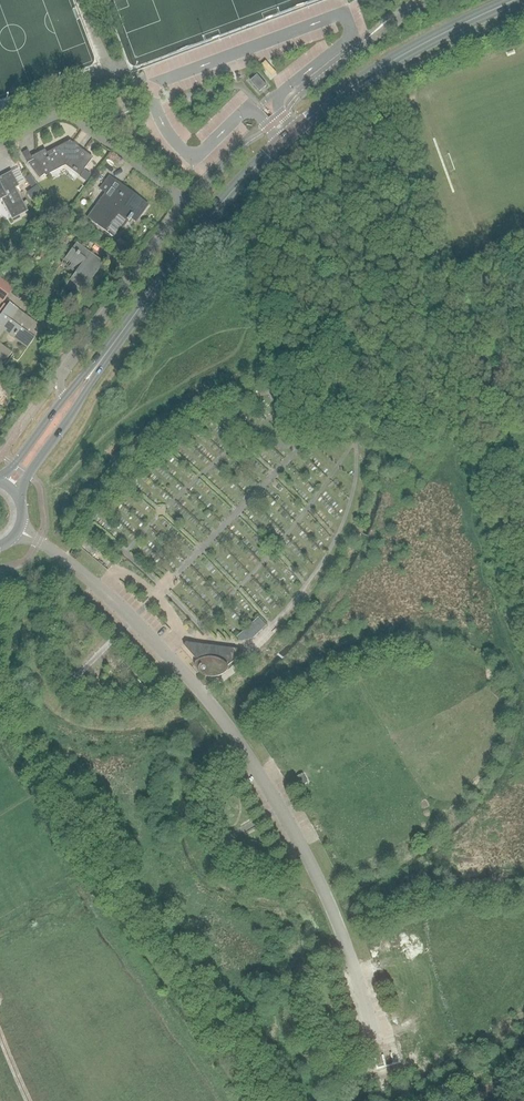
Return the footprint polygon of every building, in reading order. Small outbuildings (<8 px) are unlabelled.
[(337,22),(327,26),(330,33),(340,29),(337,22)] [(266,86),(257,76),(251,81),(260,92),(266,86)] [(46,153),(44,150),(31,157),(33,160),(27,163),(36,178),(43,175),(44,176),(65,166),(78,175),(92,157),(70,141),(46,153)] [(1,199),(11,219),(27,211),(15,188),(26,182),(19,168),(12,172),(11,171),(0,177),(0,200),(1,199)] [(90,174),(84,170),(79,176),(86,181),(90,174)] [(100,188),(106,193),(114,183),(108,178),(105,182),(100,188)] [(109,200),(104,196),(87,218),(114,238),(127,221),(131,224),(146,204),(120,185),(109,200)] [(45,198),(36,186),(27,193),(36,205),(45,198)] [(114,248),(124,255),(130,246),(121,239),(114,248)] [(76,243),(64,259),(77,269),(65,286),(79,297),(103,263),(76,243)] [(3,306),(14,290),(0,280),(0,304),(3,306)] [(13,335),(11,337),(13,339),(14,338),(28,348),(38,334),(33,330),(38,325),(8,303),(0,315),(0,335),(4,330),(5,331),(6,329),(13,335)] [(4,364),(12,353),(4,348),(0,346),(0,361),(4,364)] [(263,615),(241,636),(249,644),(270,623),(263,615)] [(236,649),(186,643),(183,645),(201,665),(199,667),(199,669),(199,671),(200,673),(202,674),(204,675),(206,676),(208,677),(210,677),(213,677),(215,677),(217,677),(219,676),(221,675),(223,674),(224,672),(224,671),(224,670),(223,669),(240,656),(236,649)]
